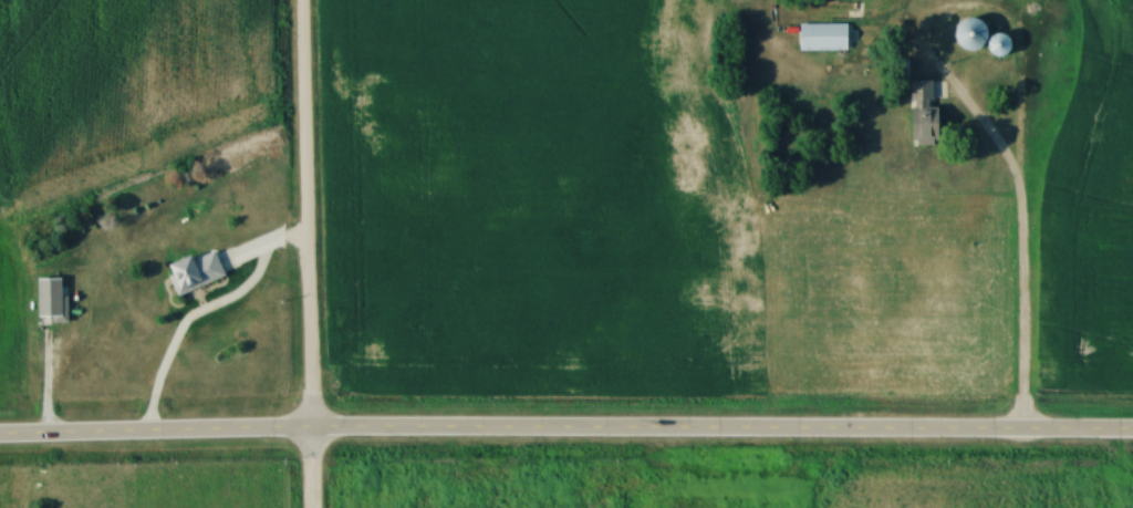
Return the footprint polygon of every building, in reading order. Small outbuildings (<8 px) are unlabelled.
[(958,28),(969,54),(987,46),(976,20),(958,28)] [(847,25),(800,25),(800,51),(847,51),(847,25)] [(1002,59),(1010,40),(997,34),(989,53),(1002,59)] [(939,107),(933,107),(933,81),(912,81),(912,146),(939,146),(939,107)] [(225,279),(215,250),(168,267),(179,296),(225,279)]
